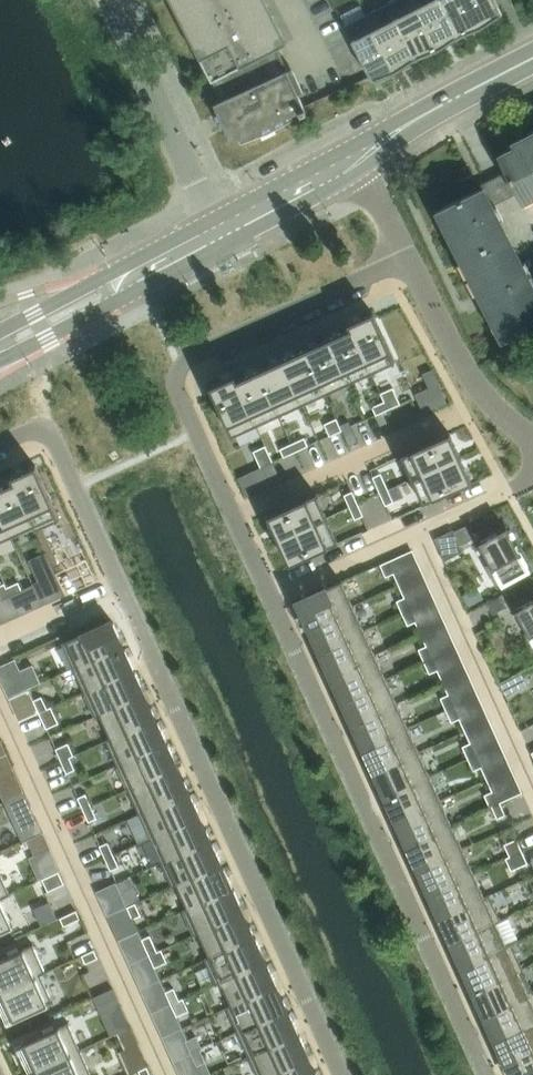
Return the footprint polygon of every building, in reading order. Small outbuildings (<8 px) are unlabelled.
[(211,81),(212,81),(277,47),(286,43),(265,0),(169,0),(211,81)] [(413,0),(394,0),(388,3),(415,57),(418,56),(418,57),(437,49),(438,50),(438,49),(413,0)] [(438,49),(456,37),(455,37),(458,35),(440,0),(413,0),(438,49)] [(467,0),(440,0),(458,35),(460,34),(461,35),(480,27),(480,28),(481,27),(467,0)] [(502,13),(495,0),(467,0),(481,27),(498,15),(502,13)] [(388,3),(366,14),(395,71),(396,71),(413,59),(415,57),(388,3)] [(395,71),(366,14),(344,26),(372,80),(375,78),(395,71)] [(277,47),(212,81),(223,99),(213,104),(231,142),(239,139),(240,144),(306,112),(298,94),(303,92),(292,68),(287,71),(287,70),(277,47)] [(532,197),(532,132),(511,143),(514,148),(500,155),(523,202),(532,197)] [(478,189),(436,210),(501,339),(532,323),(532,288),(483,187),(478,189)] [(373,312),(348,323),(350,328),(370,372),(395,360),(373,312)] [(350,328),(327,339),(347,382),(370,372),(350,328)] [(327,339),(304,349),(324,393),(347,382),(327,339)] [(304,349),(281,360),(301,403),(324,393),(304,349)] [(281,360),(258,370),(278,414),(301,403),(281,360)] [(430,389),(439,385),(432,369),(423,373),(430,389)] [(258,370),(235,381),(255,424),(278,414),(258,370)] [(233,375),(209,387),(231,435),(255,424),(235,381),(233,375)] [(396,396),(384,401),(387,410),(399,404),(396,396)] [(384,401),(372,407),(375,415),(387,410),(384,401)] [(350,417),(338,422),(341,430),(353,425),(350,417)] [(338,422),(326,428),(329,436),(341,430),(338,422)] [(450,432),(402,454),(413,478),(461,456),(450,432)] [(304,438),(292,443),(295,451),(307,446),(304,438)] [(292,443),(280,449),(283,457),(295,451),(292,443)] [(269,454),(257,459),(260,467),(272,462),(269,454)] [(461,456),(413,478),(424,502),(472,480),(461,456)] [(36,465),(11,476),(14,481),(34,525),(58,514),(36,465)] [(384,477),(375,480),(381,493),(389,489),(384,477)] [(0,488),(0,512),(10,536),(34,525),(14,481),(0,488)] [(389,489),(381,493),(387,505),(395,501),(389,489)] [(317,492),(267,515),(278,539),(328,517),(317,492)] [(357,494),(345,499),(349,507),(361,502),(357,494)] [(361,502),(349,507),(352,515),(364,510),(361,502)] [(10,536),(0,512),(0,540),(10,536)] [(328,517),(278,539),(289,564),(339,541),(328,517)] [(455,529),(460,542),(471,538),(466,525),(455,529)] [(490,563),(485,565),(497,588),(530,570),(507,527),(479,542),(490,563)] [(380,564),(385,577),(393,573),(388,561),(380,564)] [(310,621),(311,624),(353,605),(342,581),(300,599),(301,602),(297,604),(305,623),(310,621)] [(18,582),(6,587),(10,595),(22,590),(18,582)] [(0,590),(0,599),(10,595),(6,587),(0,590)] [(505,606),(500,595),(487,601),(492,612),(505,606)] [(402,613),(410,609),(404,597),(396,601),(402,613)] [(515,610),(532,642),(532,600),(515,610)] [(364,631),(353,605),(311,624),(316,635),(311,637),(317,649),(321,647),(323,650),(364,631)] [(416,621),(410,609),(402,613),(407,625),(416,621)] [(73,668),(119,647),(115,637),(119,635),(114,622),(109,624),(108,622),(61,643),(73,668)] [(333,674),(375,655),(364,631),(323,650),(324,653),(319,654),(323,662),(327,660),(333,674)] [(418,649),(424,661),(432,657),(426,645),(418,649)] [(73,668),(84,692),(130,671),(129,670),(134,668),(125,648),(121,651),(119,647),(73,668)] [(375,655),(333,674),(334,675),(330,677),(338,696),(343,694),(344,698),(386,679),(375,655)] [(438,670),(432,657),(424,661),(429,673),(438,670)] [(32,665),(20,670),(28,688),(41,683),(32,665)] [(95,716),(141,695),(137,686),(141,684),(135,671),(131,673),(130,671),(84,692),(95,716)] [(526,684),(520,673),(500,683),(507,695),(526,684)] [(341,703),(345,710),(349,708),(355,722),(397,703),(386,679),(344,698),(346,701),(341,703)] [(440,698),(446,710),(454,706),(448,694),(440,698)] [(106,741),(152,720),(150,716),(155,714),(152,707),(147,709),(141,695),(95,716),(95,717),(100,715),(110,738),(105,740),(106,741)] [(39,713),(47,709),(42,696),(33,700),(39,713)] [(365,744),(366,747),(408,728),(397,703),(355,722),(360,732),(355,734),(361,746),(365,744)] [(460,718),(454,706),(446,710),(451,722),(460,718)] [(47,709),(39,713),(46,728),(54,725),(47,709)] [(117,765),(163,744),(162,742),(167,740),(158,721),(154,723),(152,720),(106,741),(117,765)] [(419,751),(408,728),(366,747),(370,756),(366,758),(372,771),(376,769),(377,770),(419,751)] [(468,758),(476,755),(470,742),(462,746),(468,758)] [(119,770),(128,789),(174,768),(170,758),(174,756),(168,744),(164,746),(163,744),(117,765),(119,770)] [(61,761),(69,757),(64,745),(55,748),(61,761)] [(419,751),(377,770),(378,772),(373,774),(382,793),(386,791),(388,795),(430,776),(419,751)] [(476,755),(468,758),(473,771),(481,767),(476,755)] [(67,773),(75,769),(69,757),(61,761),(67,773)] [(139,813),(185,792),(183,789),(188,787),(185,780),(180,782),(174,768),(128,789),(139,813)] [(388,807),(393,805),(399,818),(440,800),(430,776),(388,795),(389,798),(385,800),(388,807)] [(489,807),(491,806),(498,803),(492,791),(484,795),(489,807)] [(150,838),(196,817),(195,815),(200,813),(195,803),(191,794),(187,796),(185,792),(139,813),(150,838)] [(91,806),(86,793),(77,797),(83,809),(91,806)] [(440,800),(399,818),(400,821),(395,822),(404,842),(408,840),(410,843),(451,824),(440,800)] [(500,802),(498,803),(491,806),(497,818),(505,814),(500,802)] [(83,809),(88,822),(97,818),(91,806),(83,809)] [(161,862),(207,841),(205,838),(210,835),(207,828),(202,831),(196,817),(150,838),(161,862)] [(451,824),(410,843),(414,853),(410,855),(411,857),(416,868),(420,866),(421,868),(463,849),(451,824)] [(43,832),(29,839),(36,855),(50,848),(43,832)] [(506,858),(522,851),(516,838),(500,845),(506,858)] [(161,862),(172,886),(218,865),(217,864),(222,862),(217,851),(213,842),(208,845),(207,841),(161,862)] [(105,858),(113,854),(108,842),(99,846),(105,858)] [(432,892),(474,873),(463,849),(421,868),(422,871),(418,873),(422,881),(427,892),(431,890),(432,892)] [(522,851),(506,858),(511,870),(527,863),(522,851)] [(113,854),(105,858),(110,870),(119,866),(113,854)] [(183,910),(229,889),(228,888),(233,886),(224,867),(219,869),(218,865),(172,886),(172,887),(177,885),(187,907),(182,910),(183,910)] [(58,871),(42,879),(48,891),(64,884),(58,871)] [(10,893),(9,892),(0,872),(0,898),(10,893)] [(474,873),(432,892),(436,902),(432,904),(438,916),(442,914),(443,916),(484,897),(484,896),(474,873)] [(130,877),(116,883),(121,893),(134,887),(130,877)] [(193,935),(240,914),(235,904),(240,902),(234,889),(230,891),(229,889),(183,910),(193,935)] [(0,898),(0,931),(13,925),(12,924),(0,899),(10,894),(10,893),(0,898)] [(484,897),(443,916),(443,918),(439,919),(444,930),(448,939),(452,937),(453,940),(495,921),(496,922),(501,920),(489,894),(484,896),(484,897)] [(133,919),(141,915),(135,903),(127,906),(133,919)] [(76,910),(61,918),(64,925),(80,918),(76,910)] [(193,935),(204,959),(251,938),(249,935),(254,932),(251,925),(246,928),(240,914),(193,935)] [(507,946),(506,945),(496,922),(495,921),(453,940),(455,943),(458,950),(454,952),(455,954),(459,965),(464,963),(465,965),(507,946)] [(149,955),(157,951),(150,935),(142,939),(149,955)] [(215,983),(262,962),(257,953),(262,950),(256,938),(251,940),(251,938),(204,959),(215,983)] [(465,977),(469,975),(475,988),(522,967),(511,942),(506,945),(507,946),(465,965),(466,968),(462,970),(465,977)] [(0,958),(0,992),(45,971),(45,970),(44,970),(33,945),(33,944),(0,958)] [(94,949),(82,955),(85,963),(98,958),(94,949)] [(157,951),(149,955),(154,967),(163,964),(157,951)] [(263,966),(262,962),(215,983),(216,984),(221,982),(231,1004),(226,1007),(273,987),(272,985),(277,983),(268,964),(263,966)] [(486,1011),(487,1014),(532,993),(532,992),(532,991),(522,967),(475,988),(477,991),(480,999),(476,1001),(477,1003),(481,1013),(486,1011)] [(0,992),(0,1009),(5,1021),(5,1023),(53,1001),(52,1000),(40,975),(46,972),(45,971),(0,992)] [(279,1000),(273,987),(226,1007),(237,1032),(284,1011),(282,1007),(287,1005),(284,998),(279,1000)] [(98,1010),(118,1000),(112,988),(93,997),(98,1010)] [(171,1003),(179,1000),(174,988),(165,991),(171,1003)] [(487,1014),(488,1017),(484,1018),(487,1026),(491,1024),(492,1026),(498,1038),(532,1022),(532,993),(487,1014)] [(176,1016),(185,1012),(179,1000),(171,1003),(176,1016)] [(284,1011),(237,1032),(248,1056),(294,1035),(294,1034),(299,1031),(290,1012),(285,1014),(284,1011)] [(80,1049),(80,1048),(68,1023),(69,1023),(68,1022),(16,1045),(16,1047),(17,1047),(29,1072),(28,1072),(28,1073),(80,1049)] [(498,1038),(499,1040),(502,1047),(498,1049),(498,1051),(503,1062),(508,1060),(509,1062),(532,1052),(532,1022),(498,1038)] [(130,1027),(119,1032),(126,1048),(137,1043),(130,1027)] [(257,1074),(271,1074),(305,1059),(301,1050),(306,1047),(300,1035),(295,1037),(294,1035),(248,1056),(257,1074)] [(191,1053),(202,1048),(196,1036),(186,1040),(191,1053)] [(202,1048),(191,1053),(197,1065),(207,1060),(202,1048)] [(28,1073),(29,1074),(29,1073),(30,1074),(91,1074),(80,1051),(81,1050),(80,1049),(28,1073)] [(514,1074),(532,1074),(532,1052),(509,1062),(510,1065),(506,1067),(509,1074),(513,1072),(514,1074)] [(316,1071),(312,1073),(305,1059),(271,1074),(318,1074),(316,1071)] [(138,1070),(141,1074),(151,1074),(147,1066),(138,1070)]
